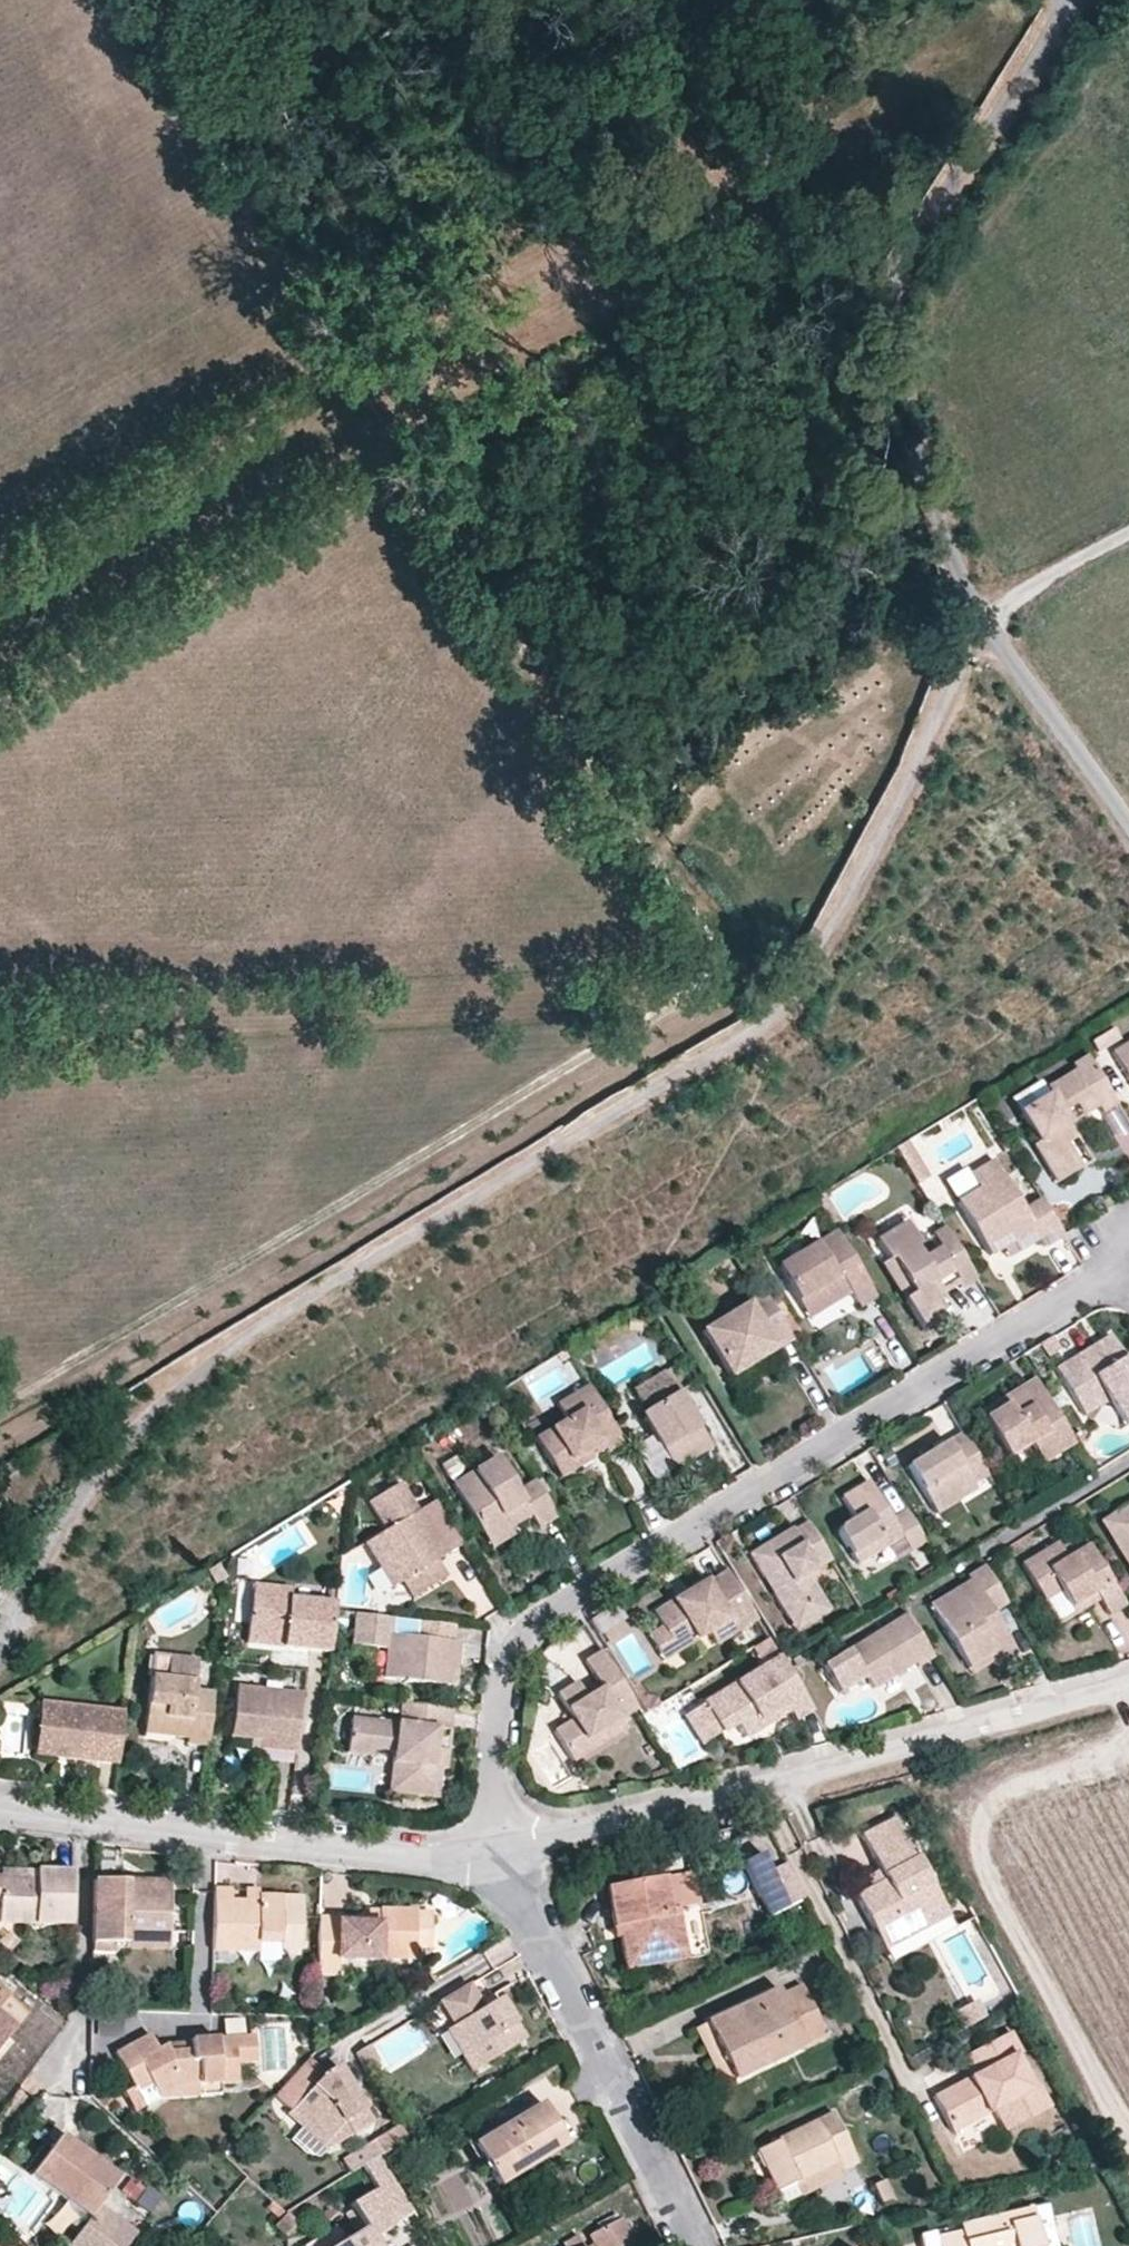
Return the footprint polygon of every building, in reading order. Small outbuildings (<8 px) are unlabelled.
[(1120,1040),(1113,1028),(1091,1042),(1098,1054),(1120,1040)] [(1110,1052),(1128,1082),(1128,1041),(1110,1052)] [(1117,1104),(1087,1055),(1071,1065),(1075,1071),(1044,1090),(1048,1096),(1019,1113),(1037,1142),(1033,1144),(1057,1183),(1080,1169),(1065,1145),(1057,1132),(1069,1125),(1062,1114),(1075,1106),(1090,1096),(1097,1108),(1101,1114),(1117,1104)] [(1019,1113),(1048,1096),(1044,1090),(1039,1081),(1010,1099),(1019,1113)] [(1097,1108),(1090,1096),(1075,1106),(1082,1117),(1097,1108)] [(1077,1138),(1069,1125),(1057,1132),(1065,1145),(1077,1138)] [(1010,1150),(1003,1138),(997,1142),(1004,1154),(1010,1150)] [(1022,1210),(992,1160),(968,1174),(969,1175),(977,1189),(956,1203),(989,1258),(1011,1245),(1016,1254),(1038,1241),(1044,1249),(1064,1237),(1040,1199),(1022,1210)] [(1037,1172),(1030,1160),(1020,1165),(1027,1177),(1037,1172)] [(977,1189),(969,1175),(957,1183),(960,1188),(951,1194),(956,1203),(977,1189)] [(977,1279),(946,1228),(932,1236),(939,1248),(922,1259),(915,1248),(920,1245),(919,1244),(906,1223),(876,1241),(888,1261),(882,1264),(923,1331),(945,1317),(934,1298),(956,1285),(959,1289),(977,1279)] [(877,1296),(836,1230),(777,1267),(798,1302),(840,1277),(851,1294),(859,1307),(877,1296)] [(939,1248),(932,1236),(919,1244),(920,1245),(915,1248),(922,1259),(939,1248)] [(809,1320),(851,1294),(840,1277),(798,1302),(809,1320)] [(789,1314),(772,1286),(763,1292),(764,1294),(780,1320),(789,1314)] [(791,1338),(780,1320),(764,1294),(701,1333),(729,1377),(773,1349),(791,1338)] [(801,1334),(789,1314),(780,1320),(791,1338),(792,1340),(801,1334)] [(1109,1336),(1055,1369),(1084,1416),(1107,1402),(1123,1428),(1128,1424),(1128,1368),(1122,1357),(1109,1336)] [(737,1391),(782,1363),(773,1349),(729,1377),(737,1391)] [(710,1448),(664,1373),(632,1392),(645,1412),(639,1416),(673,1471),(710,1448)] [(1049,1401),(1036,1380),(1004,1399),(1008,1404),(998,1410),(983,1419),(1006,1458),(1030,1444),(1042,1463),(1075,1444),(1056,1412),(1049,1401)] [(622,1442),(589,1386),(556,1406),(565,1421),(535,1439),(553,1468),(568,1459),(574,1470),(592,1459),(590,1456),(587,1451),(600,1443),(603,1449),(605,1452),(622,1442)] [(1066,1405),(1059,1394),(1049,1401),(1056,1412),(1066,1405)] [(1008,1404),(1004,1399),(994,1405),(998,1410),(1008,1404)] [(1084,1437),(1079,1431),(1073,1436),(1078,1442),(1084,1437)] [(987,1471),(963,1432),(931,1451),(920,1458),(906,1467),(936,1515),(976,1491),(973,1486),(970,1481),(987,1471)] [(590,1456),(603,1449),(600,1443),(587,1451),(590,1456)] [(931,1451),(928,1446),(917,1452),(920,1458),(931,1451)] [(517,1492),(497,1458),(452,1485),(482,1534),(504,1521),(501,1516),(510,1510),(518,1522),(529,1515),(537,1528),(557,1516),(535,1481),(517,1492)] [(559,1479),(574,1470),(568,1459),(553,1468),(559,1479)] [(973,1486),(989,1475),(987,1471),(970,1481),(973,1486)] [(925,1542),(905,1510),(891,1519),(888,1515),(882,1519),(875,1507),(881,1503),(868,1482),(841,1498),(853,1518),(839,1527),(837,1533),(857,1565),(901,1538),(910,1552),(925,1542)] [(444,1556),(416,1511),(399,1484),(368,1503),(385,1530),(371,1539),(387,1565),(394,1560),(406,1579),(402,1582),(412,1598),(448,1576),(438,1560),(444,1556)] [(463,1545),(436,1500),(416,1511),(444,1556),(463,1545)] [(888,1515),(881,1503),(875,1507),(882,1519),(888,1515)] [(1112,1516),(1122,1533),(1111,1540),(1128,1569),(1128,1505),(1112,1516)] [(518,1522),(510,1510),(501,1516),(504,1521),(509,1528),(518,1522)] [(1122,1533),(1112,1516),(1101,1522),(1111,1540),(1122,1533)] [(509,1528),(504,1521),(482,1534),(491,1548),(513,1535),(509,1528)] [(831,1560),(808,1522),(794,1531),(792,1528),(749,1555),(765,1581),(773,1576),(783,1592),(775,1597),(788,1619),(822,1598),(807,1575),(831,1560)] [(406,1579),(394,1560),(387,1565),(371,1539),(364,1543),(391,1588),(402,1582),(406,1579)] [(1127,1606),(1089,1544),(1065,1558),(1056,1543),(1020,1564),(1057,1626),(1073,1616),(1069,1609),(1086,1599),(1088,1591),(1092,1589),(1099,1600),(1108,1617),(1127,1606)] [(227,1578),(219,1564),(207,1571),(215,1585),(227,1578)] [(991,1613),(1007,1603),(984,1567),(967,1577),(969,1582),(929,1606),(967,1669),(1009,1643),(991,1613)] [(757,1621),(727,1572),(708,1583),(706,1581),(653,1614),(661,1627),(676,1652),(708,1633),(715,1646),(757,1621)] [(783,1592),(773,1576),(765,1581),(775,1597),(783,1592)] [(329,1653),(335,1603),(290,1598),(291,1589),(252,1585),(246,1644),(256,1645),(257,1637),(283,1640),(282,1648),(329,1653)] [(1073,1616),(1099,1600),(1092,1589),(1088,1591),(1086,1599),(1069,1609),(1073,1616)] [(795,1631),(829,1610),(822,1598),(788,1619),(795,1631)] [(452,1642),(454,1626),(356,1614),(352,1646),(365,1648),(385,1650),(382,1679),(447,1687),(452,1642)] [(933,1658),(907,1614),(821,1667),(838,1694),(864,1678),(872,1690),(914,1664),(916,1668),(933,1658)] [(676,1652),(661,1627),(647,1636),(662,1661),(676,1652)] [(282,1648),(283,1640),(257,1637),(256,1645),(282,1648)] [(775,1651),(768,1639),(751,1648),(759,1660),(775,1651)] [(455,1688),(460,1643),(452,1642),(447,1687),(455,1688)] [(995,1665),(1016,1653),(1009,1643),(967,1669),(970,1675),(992,1661),(995,1665)] [(382,1679),(385,1650),(365,1648),(362,1677),(382,1679)] [(637,1709),(602,1651),(584,1662),(600,1689),(585,1698),(576,1683),(556,1695),(572,1721),(553,1732),(572,1763),(590,1751),(585,1742),(620,1720),(637,1709)] [(165,1678),(168,1656),(152,1654),(150,1676),(165,1678)] [(805,1663),(801,1655),(792,1660),(797,1668),(805,1663)] [(207,1748),(214,1692),(194,1690),(197,1659),(168,1656),(165,1678),(150,1676),(145,1723),(167,1725),(165,1737),(187,1739),(186,1745),(207,1748)] [(812,1710),(779,1657),(702,1704),(720,1734),(735,1725),(743,1739),(788,1712),(794,1721),(812,1710)] [(645,1695),(637,1683),(631,1687),(646,1713),(660,1704),(656,1698),(645,1695)] [(295,1753),(302,1695),(236,1687),(230,1737),(259,1740),(258,1749),(295,1753)] [(118,1766),(124,1711),(39,1701),(34,1743),(68,1747),(66,1760),(118,1766)] [(434,1750),(437,1728),(450,1730),(452,1709),(400,1703),(397,1723),(351,1718),(346,1754),(367,1757),(374,1751),(391,1753),(389,1765),(402,1767),(398,1795),(437,1800),(440,1770),(445,1771),(447,1751),(434,1750)] [(720,1734),(702,1704),(683,1716),(701,1746),(720,1734)] [(590,1751),(626,1729),(620,1720),(585,1742),(590,1751)] [(165,1737),(167,1725),(145,1723),(143,1734),(165,1737)] [(66,1760),(68,1747),(34,1743),(33,1756),(66,1760)] [(398,1795),(402,1767),(389,1765),(386,1794),(398,1795)] [(906,1942),(902,1935),(924,1924),(922,1920),(944,1908),(896,1819),(862,1837),(884,1882),(855,1897),(884,1952),(906,1942)] [(788,1907),(804,1899),(786,1864),(771,1872),(762,1854),(741,1865),(769,1919),(789,1908),(788,1907)] [(71,1927),(73,1872),(0,1870),(0,1876),(0,1924),(71,1927)] [(664,1878),(669,1911),(678,1909),(700,1905),(694,1873),(664,1878)] [(606,1889),(614,1929),(618,1929),(623,1961),(685,1950),(678,1909),(669,1911),(664,1878),(606,1889)] [(144,1883),(143,1894),(129,1894),(129,1882),(94,1881),(93,1943),(117,1944),(125,1944),(125,1938),(168,1938),(170,1884),(144,1883)] [(144,1883),(129,1882),(129,1894),(143,1894),(144,1883)] [(232,1890),(214,1889),(212,1952),(258,1953),(258,1944),(281,1945),(281,1950),(302,1950),(303,1897),(259,1896),(259,1901),(244,1901),(232,1901),(232,1890)] [(245,1890),(244,1901),(259,1901),(259,1896),(259,1890),(245,1890)] [(948,1918),(944,1908),(922,1920),(924,1924),(902,1935),(906,1942),(948,1918)] [(319,1918),(318,1976),(339,1976),(339,1962),(363,1963),(380,1963),(380,1960),(415,1961),(416,1950),(416,1922),(416,1911),(380,1910),(379,1919),(370,1919),(319,1918)] [(370,1910),(370,1919),(379,1919),(380,1910),(370,1910)] [(416,1922),(416,1950),(430,1950),(431,1922),(416,1922)] [(168,1938),(125,1938),(125,1944),(124,1951),(168,1952),(168,1938)] [(117,1954),(117,1944),(93,1943),(93,1954),(117,1954)] [(685,1950),(623,1961),(625,1973),(687,1962),(685,1950)] [(362,1977),(363,1963),(339,1962),(339,1976),(362,1977)] [(500,2001),(484,2010),(469,1986),(439,2004),(455,2028),(446,2033),(472,2076),(526,2043),(500,2001)] [(802,1986),(781,1996),(778,1989),(706,2024),(734,2082),(827,2037),(802,1986)] [(0,1996),(0,2059),(13,2043),(7,2039),(25,2017),(0,1996)] [(972,2004),(967,2006),(976,2024),(981,2021),(972,2004)] [(976,2024),(967,2006),(951,2015),(960,2032),(976,2024)] [(706,2024),(693,2031),(720,2088),(734,2082),(706,2024)] [(190,2042),(190,2051),(167,2052),(167,2044),(157,2050),(149,2034),(114,2053),(133,2088),(123,2093),(125,2098),(150,2083),(158,2098),(179,2090),(220,2087),(238,2085),(236,2066),(257,2065),(255,2035),(190,2040),(190,2042)] [(935,2096),(955,2133),(997,2111),(1007,2131),(1049,2109),(1037,2086),(1032,2090),(1015,2058),(1021,2054),(1010,2034),(964,2058),(974,2076),(935,2096)] [(167,2044),(167,2052),(190,2051),(190,2042),(167,2044)] [(379,2062),(370,2047),(356,2056),(364,2071),(379,2062)] [(530,2053),(535,2061),(540,2058),(536,2050),(530,2053)] [(301,2129),(306,2125),(318,2137),(349,2138),(371,2125),(339,2067),(327,2074),(308,2058),(273,2096),(289,2110),(286,2115),(301,2129)] [(481,2094),(491,2089),(486,2080),(476,2086),(481,2094)] [(158,2098),(150,2083),(125,2098),(134,2114),(145,2108),(145,2107),(159,2099),(158,2098)] [(221,2096),(220,2087),(179,2090),(158,2098),(159,2099),(221,2096)] [(473,2145),(499,2187),(567,2145),(543,2104),(473,2145)] [(757,2151),(777,2192),(795,2184),(838,2163),(842,2172),(857,2166),(832,2115),(757,2151)] [(350,2174),(404,2143),(395,2127),(342,2160),(350,2174)] [(31,2177),(89,2219),(100,2205),(119,2179),(61,2136),(31,2177)] [(838,2163),(795,2184),(801,2198),(844,2177),(842,2172),(838,2163)] [(879,2206),(893,2201),(885,2178),(871,2183),(879,2206)] [(389,2182),(373,2192),(394,2227),(410,2217),(389,2182)] [(365,2229),(338,2245),(378,2245),(374,2240),(394,2227),(373,2192),(350,2205),(365,2229)] [(100,2205),(89,2219),(69,2245),(127,2245),(137,2233),(100,2205)] [(1033,2210),(1042,2245),(1057,2245),(1048,2207),(1033,2210)] [(1033,2208),(960,2226),(961,2231),(936,2238),(938,2245),(1042,2245),(1033,2210),(1033,2208)] [(596,2225),(599,2231),(619,2220),(616,2214),(596,2225)] [(593,2245),(628,2245),(634,2243),(620,2219),(619,2220),(599,2231),(588,2237),(592,2245),(593,2245)] [(578,2236),(562,2244),(563,2245),(583,2245),(578,2236)]
